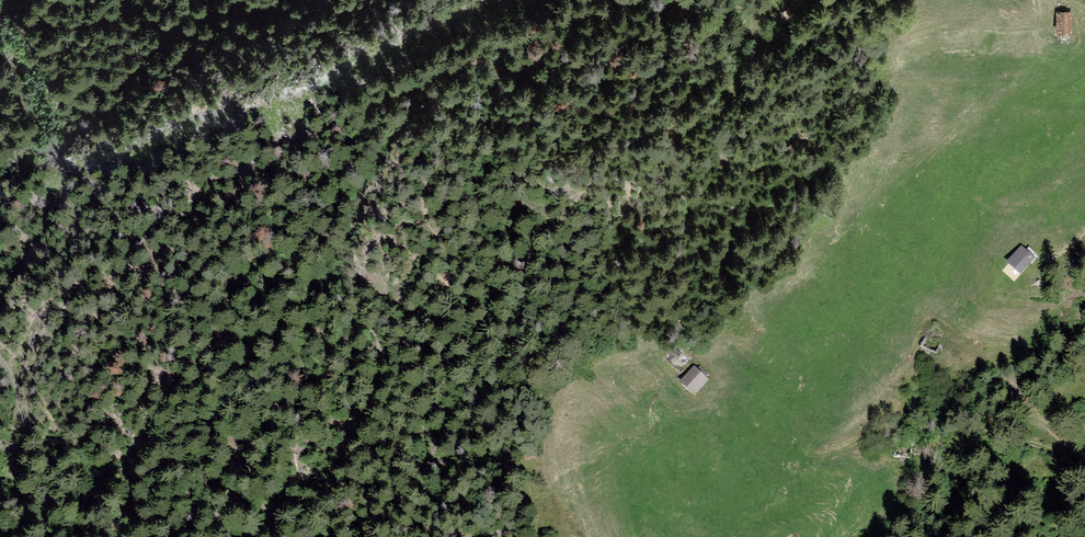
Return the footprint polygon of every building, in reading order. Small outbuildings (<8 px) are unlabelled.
[(1071,12),(1056,12),(1056,35),(1073,36),(1071,12)] [(1020,243),(1003,266),(1022,280),(1035,256),(1020,243)] [(693,369),(677,386),(691,402),(708,383),(693,369)]
